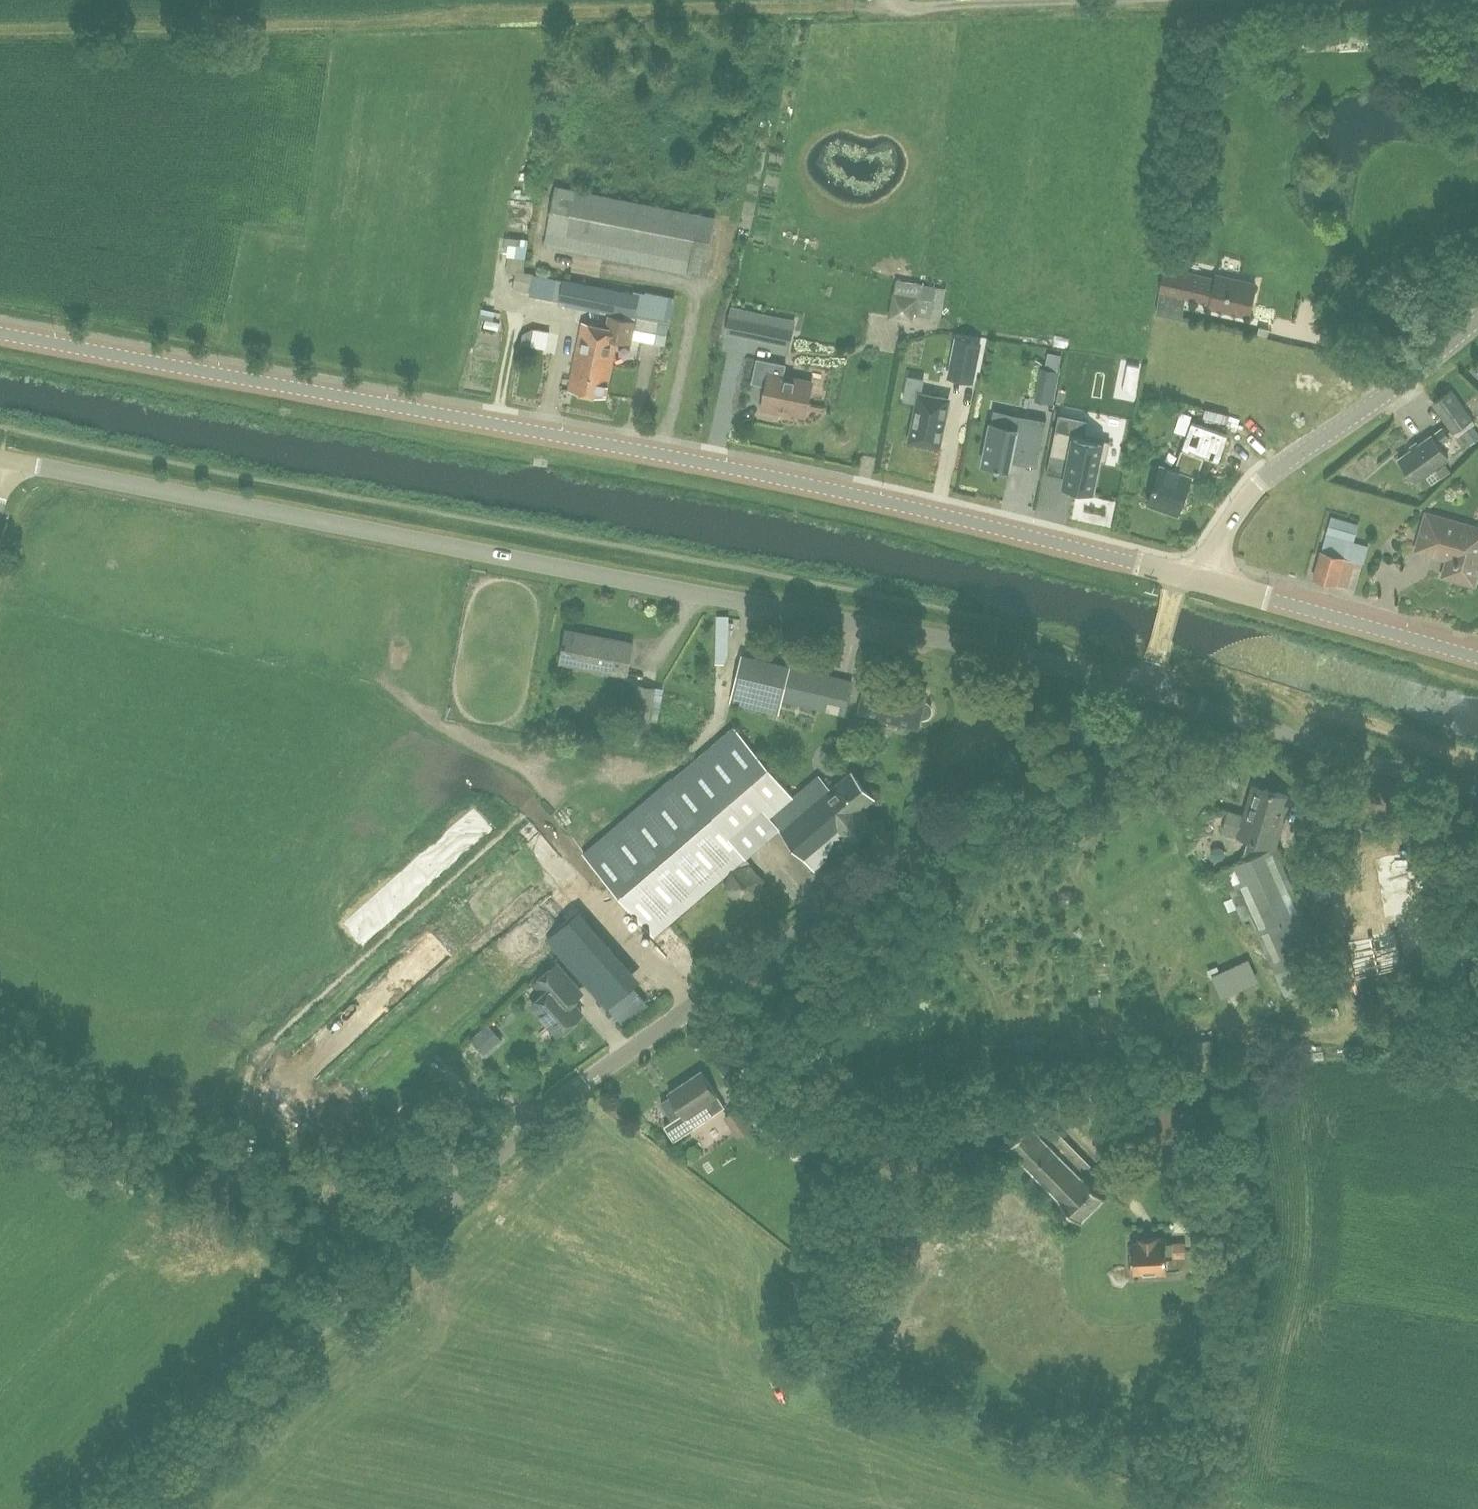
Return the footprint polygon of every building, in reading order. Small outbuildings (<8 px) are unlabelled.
[(556,186),(545,245),(703,276),(715,217),(556,186)] [(523,272),(525,260),(509,257),(506,271),(516,273),(513,288),(530,291),(534,273),(523,272)] [(1180,274),(1165,270),(1159,294),(1157,309),(1181,315),(1186,292),(1180,291),(1182,283),(1179,282),(1180,274)] [(1216,276),(1215,281),(1165,270),(1180,274),(1179,282),(1182,283),(1180,291),(1186,292),(1181,315),(1182,315),(1187,293),(1211,299),(1209,307),(1248,317),(1255,286),(1216,276)] [(632,316),(636,294),(621,292),(622,289),(592,282),(592,285),(564,279),(558,304),(616,314),(616,312),(632,316)] [(893,292),(889,317),(915,322),(918,296),(893,292)] [(763,314),(757,338),(789,345),(795,321),(763,314)] [(607,326),(582,321),(569,389),(606,397),(617,339),(631,341),(635,320),(609,315),(607,326)] [(521,343),(547,348),(550,331),(534,328),(523,334),(521,343)] [(957,337),(949,376),(973,381),(980,342),(957,337)] [(805,414),(812,382),(783,376),(785,364),(756,358),(751,382),(766,385),(761,408),(779,412),(780,408),(805,414)] [(1137,378),(1139,366),(1126,363),(1124,375),(1137,378)] [(1036,399),(1052,402),(1058,371),(1043,368),(1036,399)] [(910,439),(939,445),(949,398),(921,393),(924,379),(908,376),(904,399),(917,402),(910,439)] [(1451,390),(1436,400),(1456,429),(1471,418),(1451,390)] [(982,464),(1009,469),(1011,458),(1024,460),(1026,448),(1040,451),(1046,420),(1018,414),(1015,427),(991,422),(982,464)] [(1463,433),(1471,444),(1477,439),(1477,434),(1473,426),(1463,433)] [(1431,434),(1399,458),(1416,481),(1448,457),(1439,444),(1449,437),(1442,427),(1432,434),(1431,434)] [(1110,440),(1056,430),(1051,454),(1070,457),(1064,484),(1094,490),(1100,460),(1106,461),(1110,440)] [(1204,456),(1205,453),(1190,447),(1189,450),(1187,449),(1187,451),(1188,451),(1181,472),(1161,465),(1148,503),(1178,513),(1191,477),(1197,479),(1205,457),(1208,459),(1209,457),(1204,456)] [(1428,514),(1418,548),(1450,557),(1445,573),(1472,581),(1477,561),(1477,534),(1469,531),(1470,526),(1428,514)] [(1348,586),(1355,561),(1363,563),(1368,545),(1354,541),(1356,535),(1359,523),(1332,516),(1325,541),(1314,577),(1315,577),(1337,583),(1348,586)] [(627,673),(633,642),(566,629),(560,660),(627,673)] [(686,684),(707,686),(710,651),(690,649),(686,684)] [(787,668),(742,657),(732,699),(779,710),(782,695),(787,672),(787,668)] [(826,680),(787,672),(782,695),(844,708),(849,685),(826,680)] [(925,692),(867,679),(859,713),(879,717),(878,722),(896,726),(897,722),(917,726),(919,717),(923,718),(927,717),(930,714),(931,709),(930,705),(927,702),(923,701),(925,692)] [(632,715),(648,719),(655,687),(639,684),(632,715)] [(732,868),(744,858),(727,837),(761,809),(768,818),(793,797),(733,727),(584,853),(653,935),(732,868)] [(859,812),(875,799),(851,771),(830,790),(819,778),(770,820),(816,873),(871,825),(859,812)] [(1241,860),(1221,869),(1243,921),(1253,917),(1273,965),(1288,958),(1301,952),(1318,946),(1275,845),(1290,796),(1254,784),(1244,815),(1230,811),(1223,831),(1247,839),(1241,860)] [(749,864),(732,868),(725,887),(737,901),(755,898),(762,878),(749,864)] [(1403,963),(1395,929),(1346,942),(1355,976),(1403,963)] [(572,957),(634,1035),(643,1027),(581,950),(572,957)] [(572,986),(554,965),(542,976),(552,986),(530,1006),(557,1036),(580,1015),(562,995),(572,986)] [(485,1055),(503,1038),(488,1022),(470,1038),(485,1055)] [(670,1096),(659,1104),(671,1121),(664,1126),(674,1140),(725,1105),(700,1070),(668,1092),(670,1096)] [(1080,1221),(1105,1196),(1092,1184),(1100,1177),(1041,1118),(1032,1127),(1029,1124),(1006,1147),(1080,1221)] [(1166,1257),(1186,1257),(1185,1243),(1164,1243),(1164,1240),(1158,1240),(1158,1238),(1137,1238),(1137,1243),(1133,1243),(1133,1272),(1149,1272),(1149,1273),(1166,1273),(1166,1257)]
